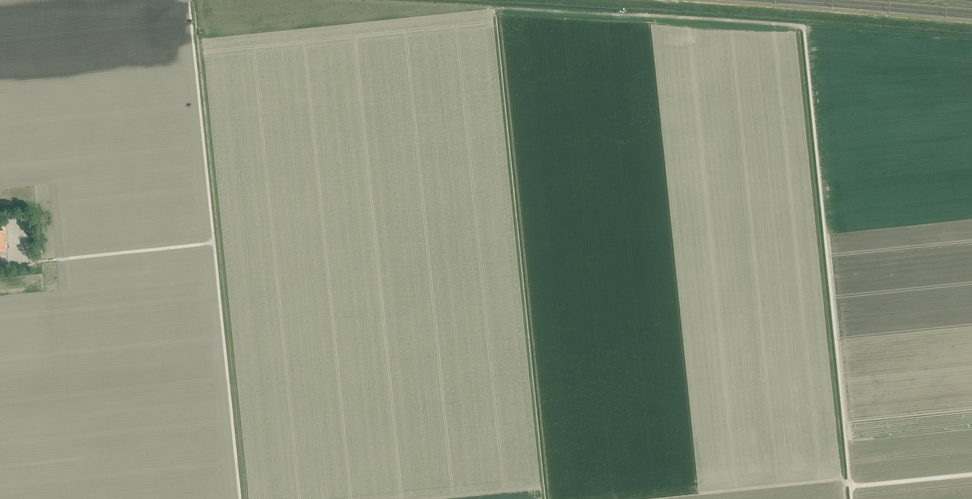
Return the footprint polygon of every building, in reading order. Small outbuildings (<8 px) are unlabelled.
[(9,219),(10,235),(24,235),(23,218),(9,219)]
